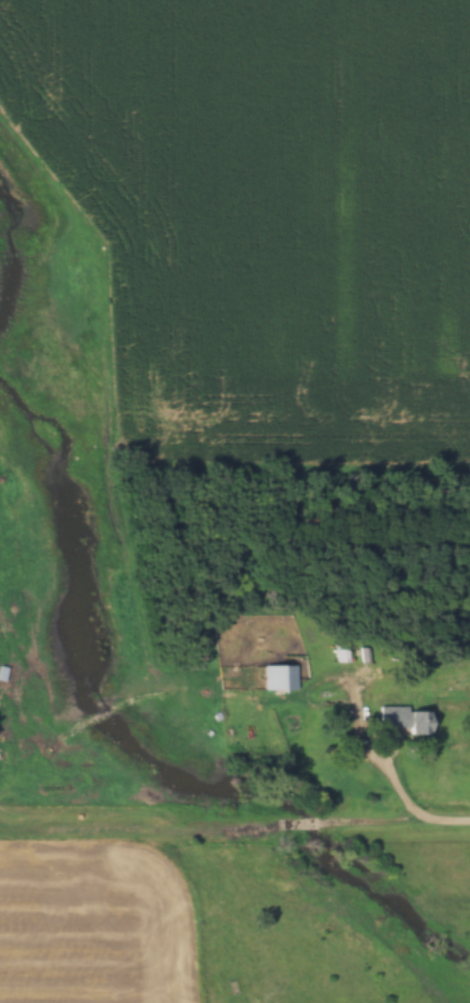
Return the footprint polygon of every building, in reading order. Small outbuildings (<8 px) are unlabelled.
[(296,666),(263,666),(263,691),(296,691),(296,666)] [(408,707),(378,707),(378,729),(406,729),(406,736),(427,736),(427,712),(408,712),(408,707)]
